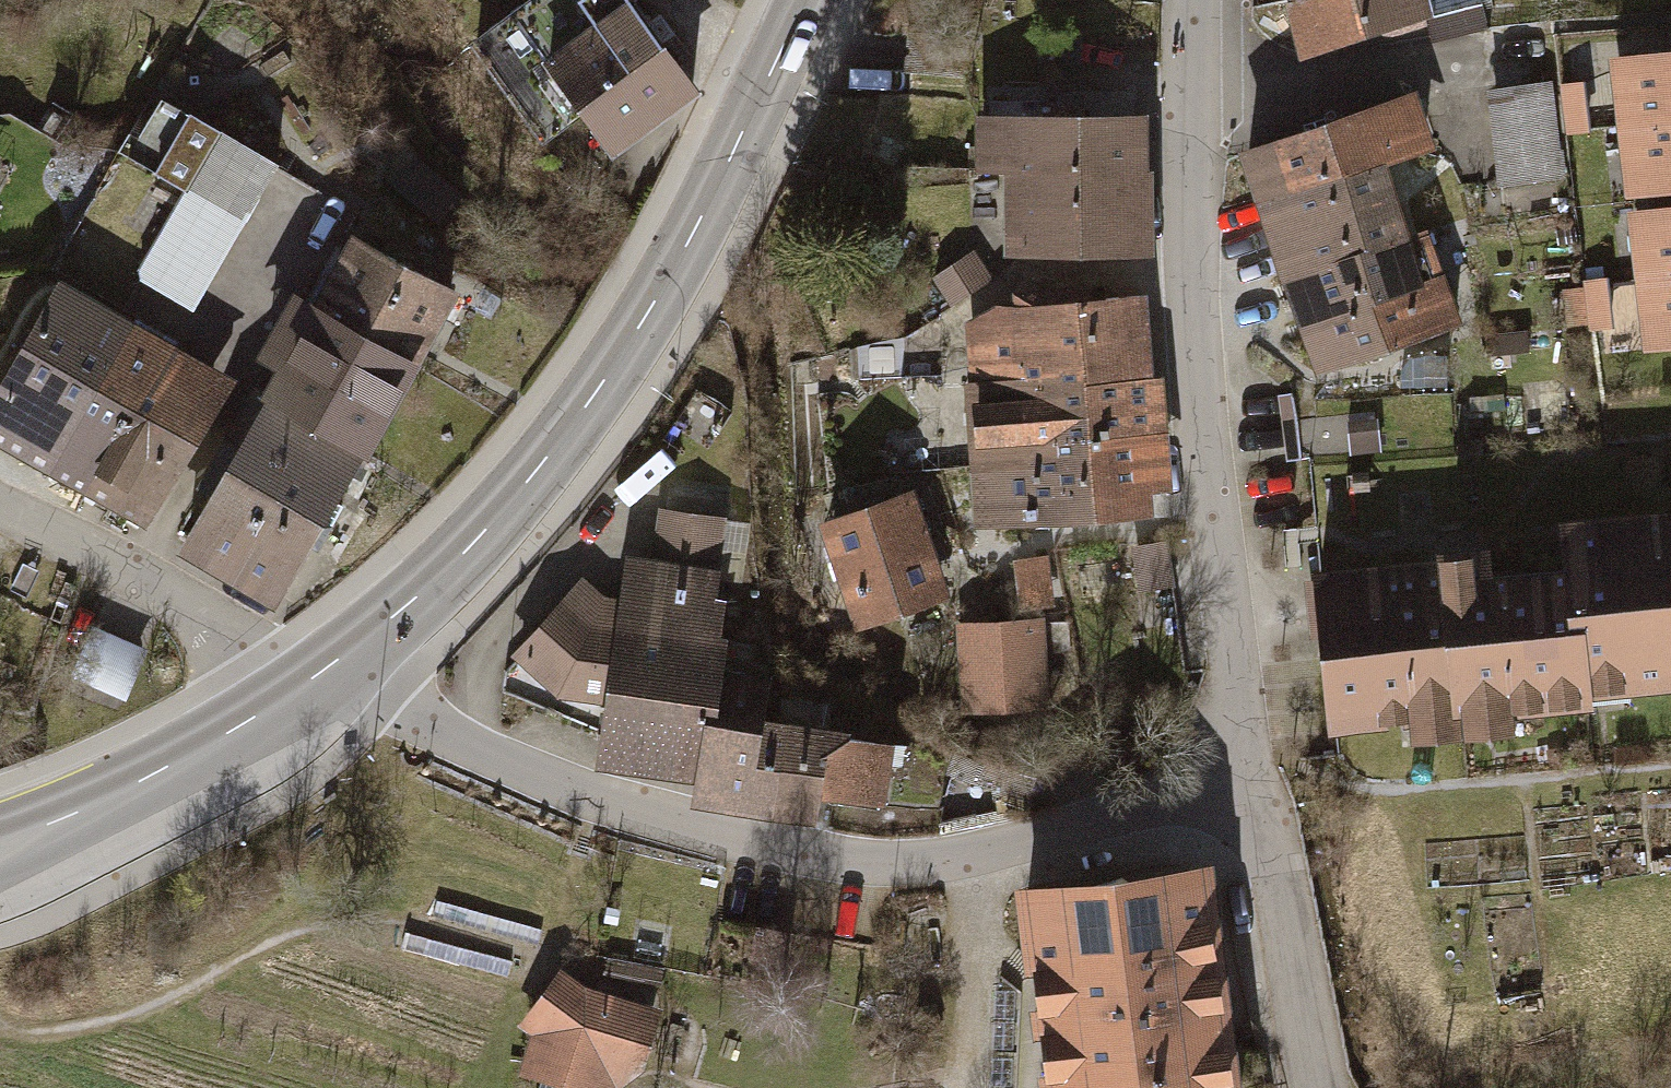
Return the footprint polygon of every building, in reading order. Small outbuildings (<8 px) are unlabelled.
[(472,43),(542,143),(579,117),(608,159),(692,100),(622,0),(534,0),(472,43)] [(1284,15),(1334,0),(1279,0),(1284,15)] [(1284,15),(1300,69),(1432,29),(1423,0),(1334,0),(1284,15)] [(1089,49),(1064,48),(1062,95),(1088,96),(1089,49)] [(1606,76),(1614,148),(1670,142),(1670,69),(1606,76)] [(1577,97),(1556,99),(1563,149),(1584,147),(1577,97)] [(1550,98),(1484,106),(1495,199),(1561,191),(1550,98)] [(1410,109),(1236,168),(1255,223),(1380,181),(1429,164),(1410,109)] [(213,147),(154,114),(119,176),(177,209),(213,147)] [(969,191),(997,191),(1144,189),(1144,137),(968,139),(969,191)] [(1614,148),(1621,220),(1670,215),(1670,142),(1614,148)] [(273,181),(213,147),(177,209),(127,297),(188,331),(273,181)] [(1380,181),(1255,223),(1277,288),(1402,246),(1380,181)] [(1145,271),(1144,189),(997,191),(997,272),(1145,271)] [(1621,220),(1629,292),(1670,288),(1670,215),(1621,220)] [(1402,246),(1277,288),(1294,338),(1438,289),(1421,239),(1402,246)] [(451,302),(357,253),(313,337),(407,386),(420,361),(451,302)] [(971,264),(927,292),(946,321),(989,292),(971,264)] [(1629,292),(1637,364),(1670,361),(1670,288),(1629,292)] [(1438,289),(1294,338),(1312,391),(1456,342),(1438,289)] [(1605,292),(1582,294),(1586,344),(1609,342),(1605,292)] [(51,298),(0,388),(0,465),(41,488),(125,340),(51,298)] [(1089,303),(1070,304),(1074,389),(1150,385),(1146,312),(1090,315),(1089,303)] [(959,395),(1074,389),(1070,304),(1008,307),(1009,325),(978,327),(979,340),(957,341),(959,395)] [(362,472),(407,386),(313,337),(280,320),(247,384),(266,394),(252,423),(350,474),(358,478),(362,472)] [(1524,329),(1483,332),(1485,374),(1527,372),(1524,329)] [(169,365),(125,340),(41,488),(85,513),(130,435),(169,365)] [(939,353),(900,354),(901,395),(940,394),(939,353)] [(857,356),(857,392),(894,391),(893,356),(857,356)] [(169,365),(130,435),(184,466),(224,396),(169,365)] [(1074,389),(1077,455),(1164,451),(1161,385),(1150,385),(1074,389)] [(1046,457),(1077,455),(1074,389),(959,395),(964,483),(1047,479),(1046,457)] [(331,512),(350,474),(252,423),(232,461),(282,486),(331,512)] [(1371,425),(1348,427),(1351,472),(1374,471),(1371,425)] [(139,544),(184,466),(130,435),(85,513),(139,544)] [(1077,455),(1081,540),(1145,537),(1144,509),(1167,508),(1164,451),(1077,455)] [(1081,540),(1077,455),(1046,457),(1047,479),(964,483),(967,546),(1081,540)] [(179,563),(229,589),(282,486),(232,461),(179,563)] [(331,512),(282,486),(229,589),(277,614),(331,512)] [(910,509),(817,537),(850,644),(943,616),(910,509)] [(520,654),(560,689),(612,699),(606,754),(652,761),(665,667),(719,675),(730,582),(710,579),(718,520),(664,512),(655,568),(632,563),(625,602),(603,600),(583,582),(520,654)] [(1297,588),(1311,747),(1394,740),(1396,764),(1501,755),(1499,731),(1583,724),(1581,702),(1670,694),(1670,629),(1663,530),(1546,539),(1551,590),(1481,596),(1478,566),(1456,568),(1457,575),(1297,588)] [(1170,553),(1131,557),(1135,603),(1175,599),(1170,553)] [(1069,570),(1008,573),(1011,620),(1072,617),(1069,570)] [(1042,638),(960,640),(962,716),(1043,714),(1042,638)] [(146,664),(92,639),(69,687),(123,712),(146,664)] [(652,761),(714,770),(722,716),(762,722),(767,682),(719,675),(665,667),(652,761)] [(785,726),(762,722),(722,716),(714,770),(710,790),(773,801),(785,726)] [(906,747),(785,726),(773,801),(812,806),(815,788),(868,797),(873,765),(903,770),(906,747)] [(1025,1087),(1233,1087),(1206,881),(1002,906),(1025,1087)] [(515,1086),(520,1087),(639,1087),(658,1021),(572,1000),(554,987),(513,1038),(527,1050),(515,1086)]
